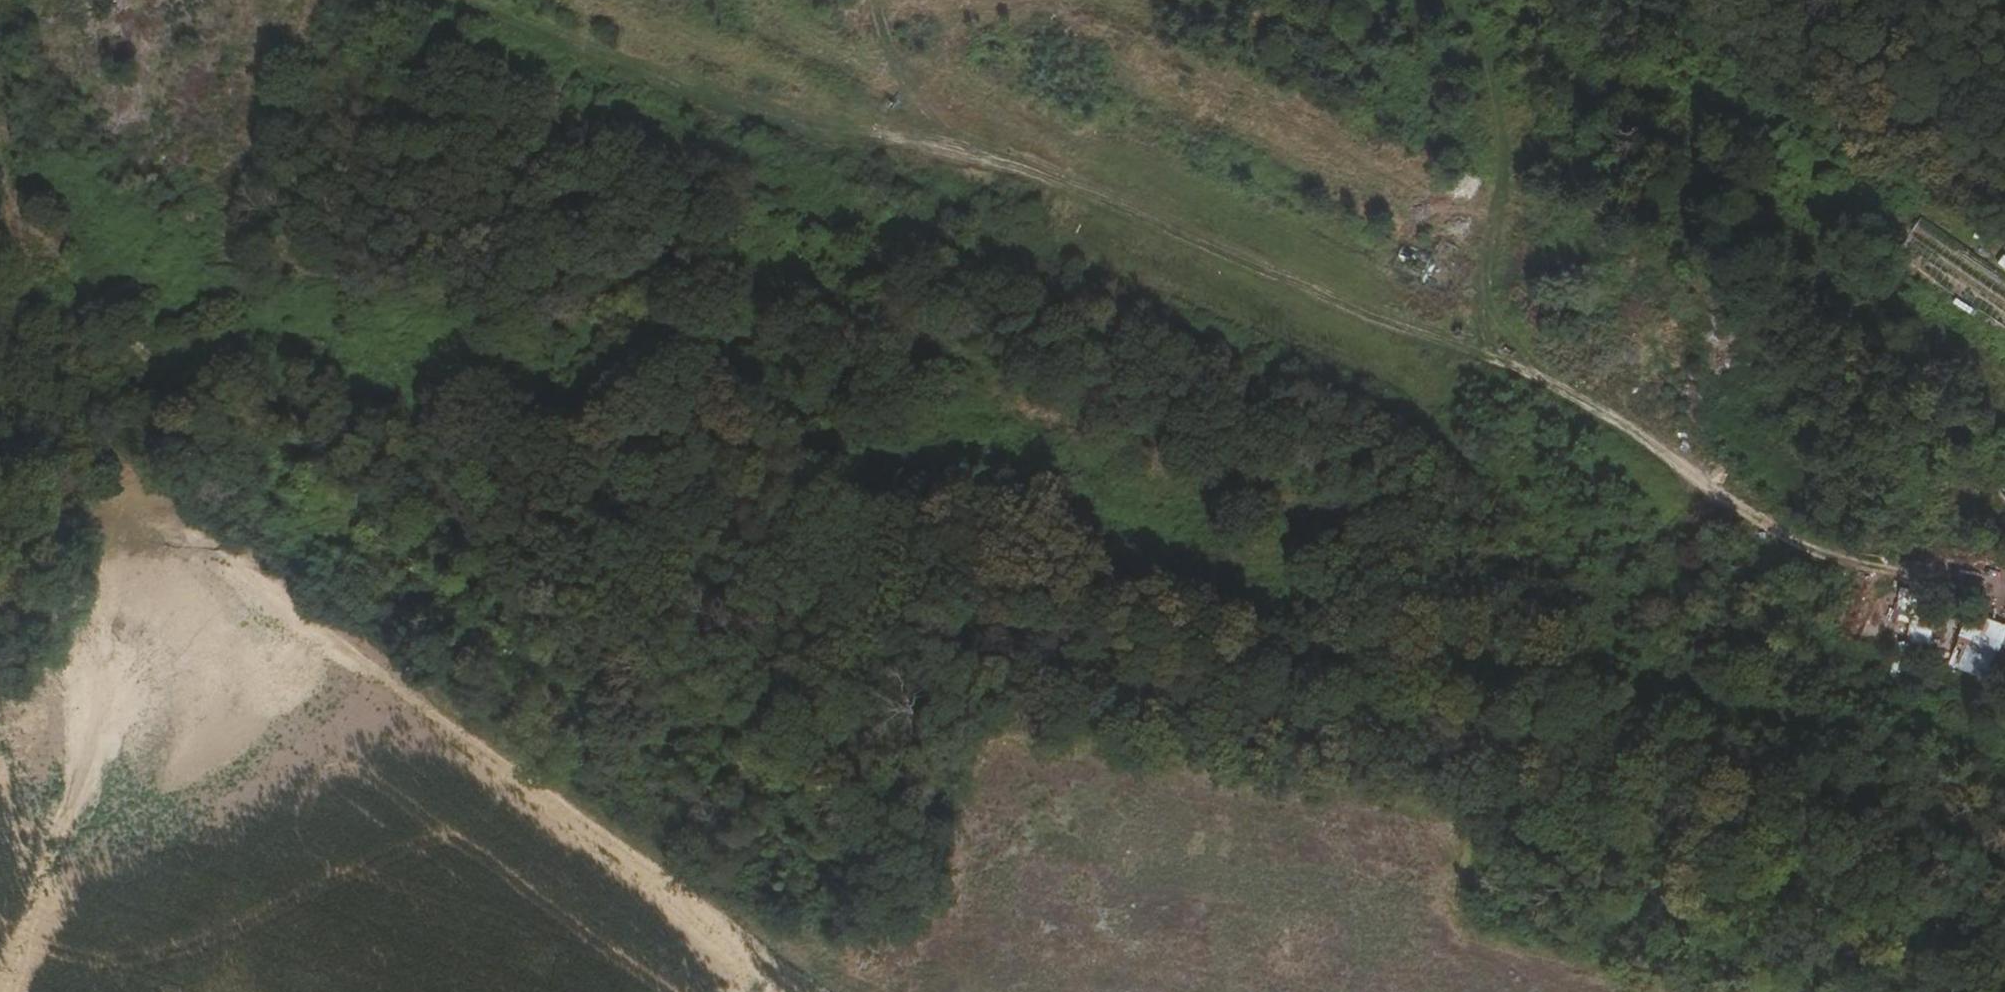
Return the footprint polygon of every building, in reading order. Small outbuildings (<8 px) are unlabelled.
[(1995,687),(2004,664),(2004,633),(1968,617),(1947,667),(1995,687)]
